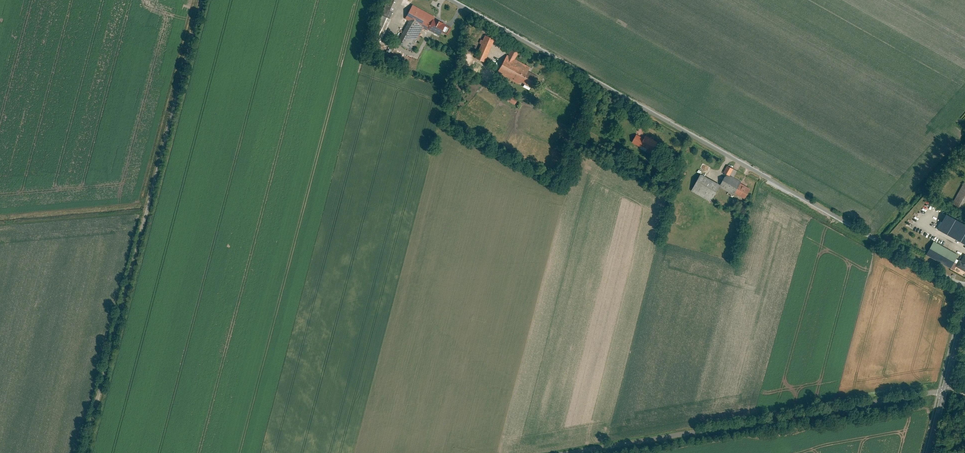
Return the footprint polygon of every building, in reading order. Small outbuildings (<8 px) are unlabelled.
[(399,0),(388,0),(382,14),(391,18),(399,0)] [(411,49),(423,27),(429,30),(429,29),(447,38),(452,27),(435,19),(436,16),(413,5),(406,18),(410,20),(398,42),(411,49)] [(485,62),(495,39),(486,35),(476,58),(485,62)] [(509,55),(508,54),(498,73),(519,85),(521,81),(531,86),(537,75),(529,71),(531,66),(515,58),(520,50),(513,47),(509,55)] [(507,100),(515,104),(519,98),(510,94),(507,100)] [(642,147),(643,145),(651,149),(655,141),(647,137),(645,139),(638,135),(634,142),(642,147)] [(738,171),(728,165),(725,172),(731,175),(731,174),(735,176),(738,171)] [(713,202),(721,187),(735,194),(736,192),(746,197),(751,188),(726,175),(722,184),(702,174),(693,191),(713,202)] [(951,206),(960,211),(964,202),(964,182),(951,206)] [(938,229),(964,244),(964,224),(946,214),(938,229)] [(934,241),(926,254),(951,268),(955,262),(956,259),(959,255),(934,241)] [(956,259),(955,262),(958,264),(956,266),(964,270),(964,255),(961,262),(956,259)]
